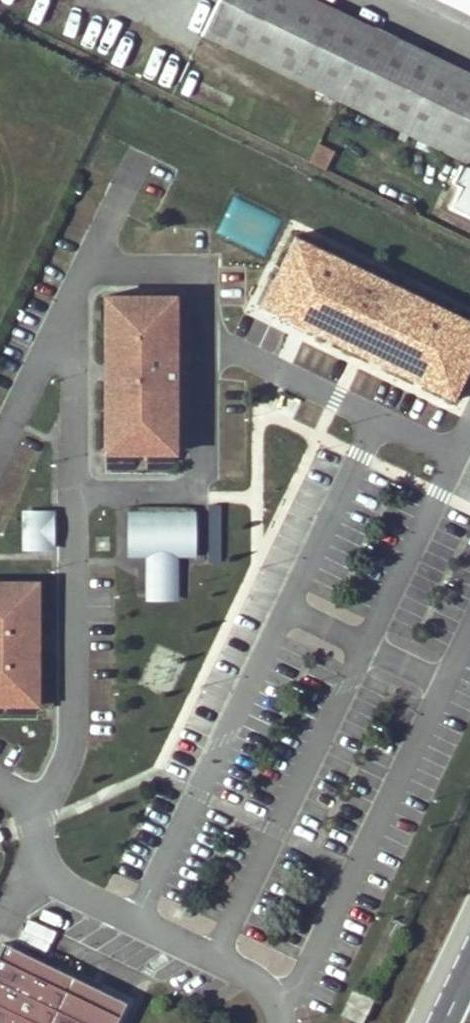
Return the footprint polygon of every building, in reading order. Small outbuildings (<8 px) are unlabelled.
[(315,0),(219,0),(203,35),(340,101),(469,164),(469,75),(315,0)] [(325,169),(334,151),(318,142),(308,160),(325,169)] [(461,164),(452,184),(461,188),(452,206),(469,215),(469,168),(461,164)] [(298,238),(262,312),(457,405),(469,377),(469,322),(298,238)] [(175,295),(99,295),(98,454),(175,454),(175,295)] [(222,561),(222,503),(208,503),(208,561),(222,561)] [(54,511),(20,511),(21,552),(54,551),(54,511)] [(177,602),(177,558),(195,558),(195,513),(126,513),(126,558),(143,558),(144,602),(177,602)] [(0,582),(0,709),(38,709),(38,582),(0,582)] [(0,943),(0,1022),(116,1022),(125,1004),(0,943)] [(339,1016),(353,1022),(362,1022),(373,1000),(351,990),(339,1016)]
